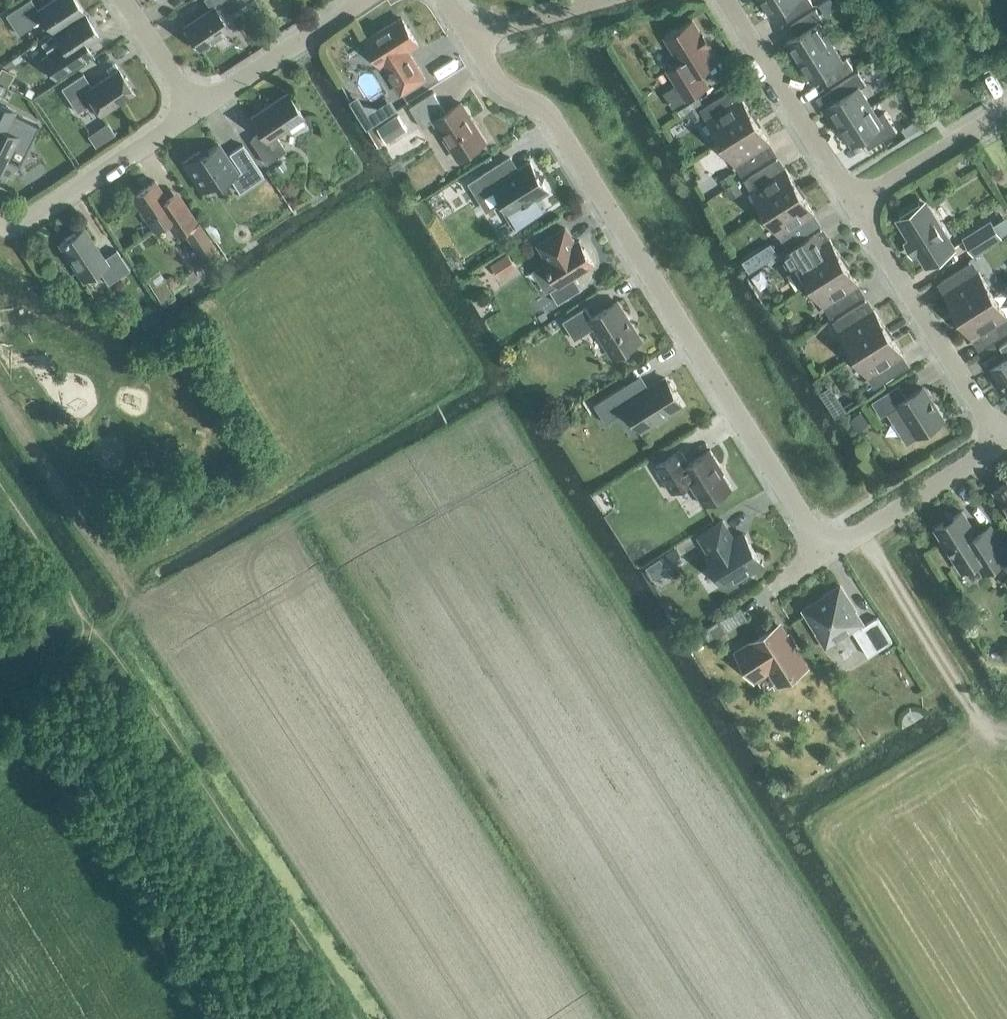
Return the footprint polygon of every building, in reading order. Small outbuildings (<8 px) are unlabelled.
[(76,0),(53,0),(38,10),(32,0),(29,0),(6,15),(19,34),(44,17),(53,31),(83,11),(76,0)] [(243,3),(241,0),(205,0),(211,9),(185,27),(199,48),(229,28),(222,18),(243,3)] [(771,16),(781,9),(788,20),(813,4),(811,0),(761,0),(771,16)] [(816,8),(799,19),(791,24),(797,35),(787,41),(799,60),(831,41),(819,22),(823,19),(816,8)] [(85,14),(40,43),(48,54),(42,58),(55,77),(80,61),(92,53),(87,44),(99,36),(85,14)] [(418,43),(402,17),(366,39),(382,66),(384,64),(402,92),(425,78),(408,49),(418,43)] [(668,69),(686,98),(708,85),(699,71),(718,60),(693,20),(665,37),(680,61),(668,69)] [(831,41),(799,60),(811,80),(822,73),(829,84),(854,68),(847,57),(843,60),(831,41)] [(101,114),(134,92),(119,69),(92,86),(83,73),(62,88),(78,112),(93,102),(101,114)] [(871,105),(859,86),(865,82),(858,71),(817,98),(823,108),(827,105),(840,125),(871,105)] [(707,118),(721,141),(755,119),(741,97),(738,99),(732,88),(704,106),(711,116),(707,118)] [(447,111),(434,91),(410,106),(423,127),(434,120),(459,158),(486,141),(461,102),(447,111)] [(267,163),(286,150),(276,135),(304,116),(288,92),(251,117),(261,132),(250,139),(267,163)] [(1,174),(14,147),(24,151),(37,125),(14,113),(15,112),(0,104),(0,174),(1,174)] [(878,116),(871,105),(840,125),(852,144),(862,138),(869,148),(897,131),(885,111),(878,116)] [(398,115),(378,127),(387,142),(407,130),(398,115)] [(770,142),(755,119),(721,141),(736,164),(739,162),(746,172),(774,155),(767,144),(770,142)] [(199,151),(183,162),(202,191),(216,182),(219,186),(231,178),(240,192),(264,176),(243,144),(229,153),(241,171),(238,173),(218,143),(202,154),(199,151)] [(511,157),(476,179),(486,194),(495,188),(503,201),(500,203),(509,217),(513,215),(520,226),(545,210),(537,198),(549,190),(531,161),(518,169),(511,157)] [(751,189),(766,212),(800,190),(785,168),(783,169),(776,159),(748,176),(755,187),(751,189)] [(282,162),(274,168),(278,173),(286,168),(282,162)] [(155,180),(132,196),(154,229),(168,220),(175,230),(177,233),(196,219),(177,191),(167,198),(155,180)] [(814,213),(800,190),(766,212),(780,234),(783,232),(790,243),(818,225),(811,215),(814,213)] [(919,251),(927,264),(953,247),(926,204),(900,220),(911,239),(906,242),(914,254),(919,251)] [(994,225),(1000,236),(1006,231),(1006,219),(1006,218),(994,225)] [(973,253),(1000,236),(994,225),(992,222),(965,239),(973,253)] [(201,256),(215,247),(199,224),(186,233),(201,256)] [(545,261),(559,285),(551,290),(558,303),(581,288),(574,276),(594,264),(580,240),(575,242),(566,227),(539,244),(548,259),(545,261)] [(68,238),(67,237),(64,239),(65,240),(60,243),(84,279),(99,269),(109,284),(130,269),(117,249),(104,258),(84,228),(68,238)] [(810,283),(830,270),(844,261),(830,238),(827,240),(820,230),(793,247),(799,258),(787,265),(802,288),(810,283)] [(772,243),(762,249),(768,259),(778,253),(772,243)] [(508,253),(491,264),(500,278),(517,266),(508,253)] [(828,303),(834,313),(862,296),(856,286),(858,284),(844,261),(830,270),(810,283),(824,305),(828,303)] [(969,263),(941,280),(947,291),(945,292),(959,315),(993,294),(979,271),(975,273),(969,263)] [(959,315),(973,338),(976,336),(982,347),(1006,331),(1006,324),(1004,319),(1006,317),(1006,316),(993,294),(959,315)] [(865,300),(837,318),(843,328),(840,330),(854,353),(889,332),(874,309),(871,311),(865,300)] [(642,339),(618,301),(592,317),(585,307),(563,320),(575,339),(595,326),(614,356),(642,339)] [(869,376),(872,374),(879,384),(907,367),(900,356),(903,354),(889,332),(854,353),(869,376)] [(992,368),(1006,392),(1006,341),(1000,346),(1006,358),(992,368)] [(667,415),(683,405),(674,391),(675,387),(671,381),(668,381),(665,377),(633,398),(625,385),(594,404),(606,423),(629,408),(643,430),(657,421),(660,422),(666,418),(667,415)] [(899,384),(872,401),(881,416),(899,405),(918,435),(943,419),(923,386),(907,396),(899,384)] [(657,465),(670,487),(687,476),(704,504),(732,487),(718,464),(720,463),(710,449),(689,462),(681,450),(657,465)] [(994,491),(1006,512),(1006,483),(994,491)] [(983,571),(1001,560),(1005,567),(1006,566),(1006,552),(993,530),(980,538),(962,510),(953,516),(946,514),(944,522),(935,527),(940,536),(939,544),(947,546),(960,566),(974,557),(983,571)] [(763,561),(746,533),(736,540),(723,520),(698,536),(711,556),(707,558),(725,585),(732,580),(742,577),(749,573),(755,566),(763,561)] [(827,596),(805,609),(819,631),(817,632),(826,646),(841,637),(840,636),(852,628),(869,655),(892,640),(877,616),(863,625),(854,610),(855,609),(840,585),(826,594),(827,596)] [(771,666),(780,681),(804,665),(779,626),(755,641),(755,642),(739,652),(754,676),(771,666)] [(0,741),(0,754),(17,745),(12,735),(0,741)]
